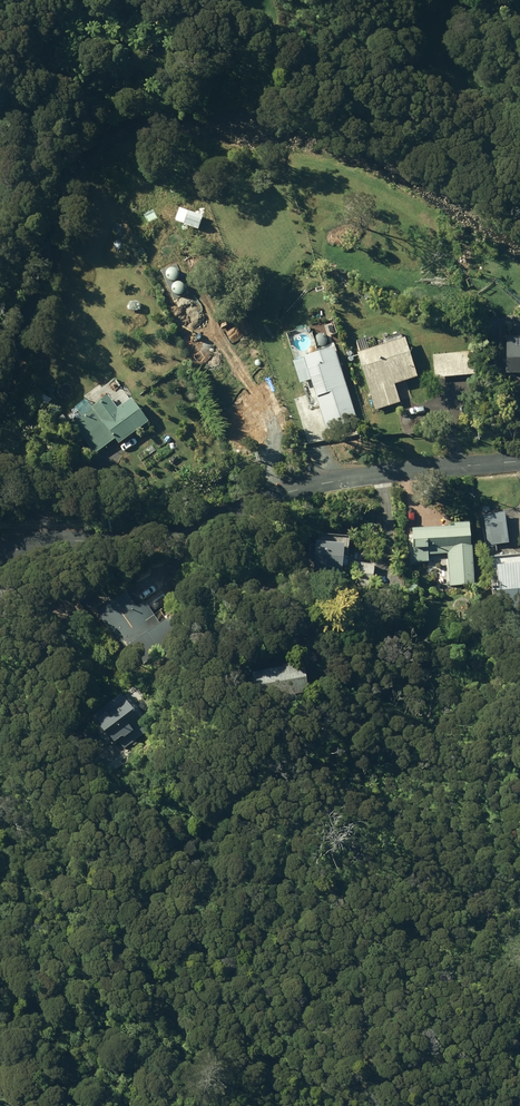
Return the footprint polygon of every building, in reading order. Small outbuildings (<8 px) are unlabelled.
[(509,330),(509,368),(519,368),(519,331),(509,330)] [(359,348),(376,407),(401,399),(395,380),(419,373),(407,333),(359,348)] [(434,351),(436,375),(477,371),(474,348),(434,351)] [(241,392),(243,398),(250,395),(247,389),(241,392)] [(73,419),(96,451),(116,435),(120,439),(150,417),(133,393),(118,404),(109,391),(92,404),(87,396),(76,404),(82,413),(73,419)] [(58,417),(66,429),(73,424),(64,412),(58,417)] [(255,439),(257,447),(272,441),(263,416),(248,421),(252,432),(245,434),(248,442),(255,439)] [(449,549),(451,583),(477,581),(475,540),(474,517),(457,518),(457,521),(414,523),(416,559),(430,558),(430,550),(449,549)] [(504,517),(483,517),(483,554),(493,554),(493,548),(504,547),(504,517)] [(316,566),(345,568),(347,537),(318,535),(316,566)] [(498,620),(519,618),(519,557),(499,559),(501,580),(495,581),(498,620)] [(360,560),(358,578),(374,580),(376,561),(360,560)] [(410,588),(417,594),(424,587),(417,581),(410,588)] [(442,596),(447,586),(441,583),(436,593),(442,596)] [(98,605),(124,647),(131,643),(144,663),(176,642),(172,636),(183,628),(172,610),(152,623),(148,617),(156,612),(146,596),(138,601),(128,585),(98,605)] [(254,666),(259,696),(312,687),(307,657),(304,657),(304,655),(286,658),(286,661),(254,666)] [(119,736),(125,745),(133,739),(135,742),(139,740),(137,736),(147,728),(139,718),(143,715),(124,689),(94,712),(114,739),(119,736)]
